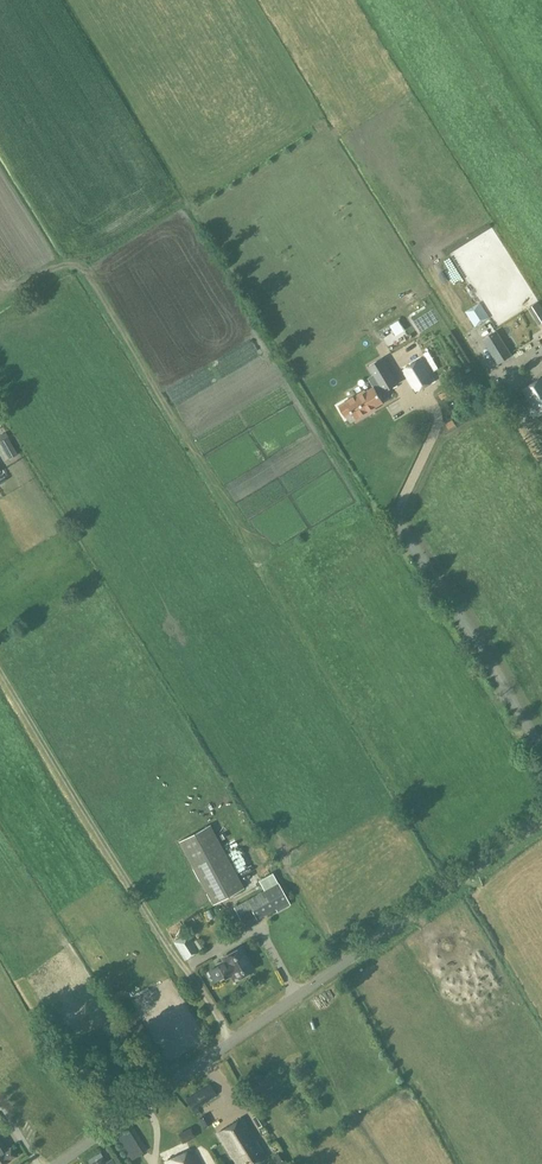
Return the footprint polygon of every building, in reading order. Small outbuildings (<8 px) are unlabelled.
[(445,278),(453,296),(469,289),(461,271),(445,278)] [(478,301),(472,305),(477,314),(484,310),(478,301)] [(539,324),(541,323),(541,307),(539,302),(529,308),(539,324)] [(509,359),(494,335),(482,343),(497,367),(509,359)] [(383,359),(370,366),(380,384),(385,391),(385,392),(398,384),(383,359)] [(420,361),(405,370),(417,391),(433,381),(420,361)] [(541,414),(541,378),(523,390),(539,416),(541,414)] [(342,405),(339,406),(345,417),(353,413),(357,420),(376,409),(375,407),(384,402),(379,394),(385,391),(380,384),(366,392),(365,391),(342,405)] [(15,447),(9,437),(8,437),(6,433),(0,436),(0,442),(0,443),(10,460),(18,455),(14,448),(15,447)] [(245,888),(210,825),(179,841),(213,905),(245,888)] [(257,920),(289,902),(286,897),(290,894),(285,886),(281,888),(278,883),(234,908),(240,920),(253,913),(257,920)] [(174,943),(185,961),(199,952),(188,934),(174,943)] [(234,976),(236,980),(253,971),(241,948),(223,958),(226,961),(217,966),(225,981),(234,976)] [(144,1051),(155,1045),(145,1029),(135,1035),(144,1051)] [(200,1112),(197,1107),(211,1099),(204,1089),(178,1105),(184,1115),(192,1110),(195,1115),(200,1112)] [(252,1117),(259,1128),(265,1124),(259,1113),(252,1117)] [(211,1125),(206,1114),(198,1118),(203,1129),(211,1125)] [(266,1157),(242,1118),(218,1133),(237,1163),(255,1163),(266,1157)] [(182,1124),(177,1131),(184,1135),(189,1129),(182,1124)] [(133,1128),(117,1137),(132,1162),(148,1152),(133,1128)] [(179,1136),(182,1142),(194,1136),(191,1130),(179,1136)] [(16,1157),(11,1148),(6,1150),(0,1140),(0,1163),(4,1163),(16,1157)] [(192,1149),(166,1162),(167,1163),(200,1163),(192,1149)]
